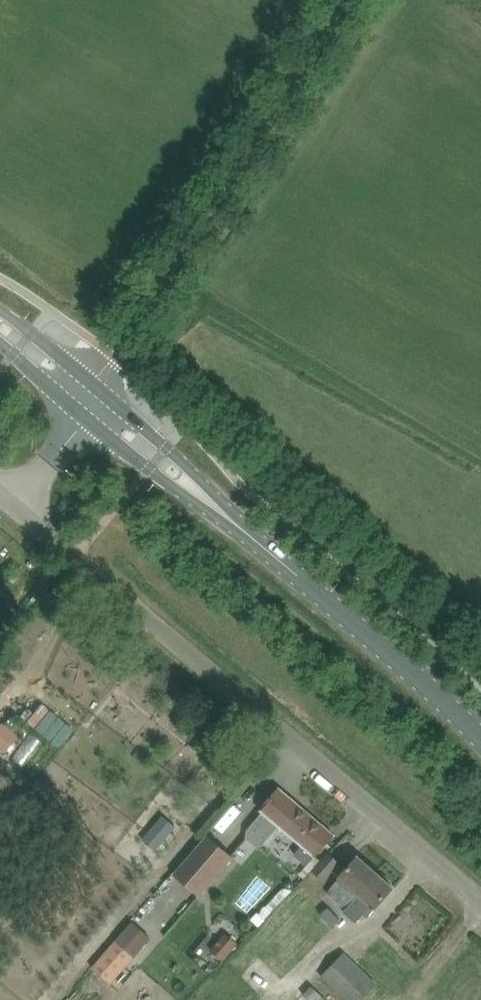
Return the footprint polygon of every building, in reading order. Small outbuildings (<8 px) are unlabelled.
[(0,724),(0,749),(4,751),(16,736),(0,723),(0,724)] [(249,829),(248,836),(257,844),(265,842),(279,825),(297,841),(303,845),(295,854),(308,865),(315,856),(334,834),(316,819),(297,804),(279,789),(261,810),(263,812),(249,829)] [(220,823),(232,836),(249,821),(237,808),(220,823)] [(173,875),(199,897),(233,857),(207,834),(173,875)] [(324,859),(316,868),(313,871),(324,880),(332,870),(339,877),(357,894),(376,872),(358,856),(347,869),(329,853),(324,859)] [(368,917),(394,888),(376,872),(357,894),(339,877),(331,886),(333,888),(329,893),(347,909),(345,912),(355,921),(363,912),(368,917)] [(298,888),(264,927),(274,936),(284,945),(270,961),(286,976),(342,918),(329,906),(323,911),(298,888)] [(131,920),(91,967),(111,984),(151,937),(134,922),(131,920)] [(225,932),(211,949),(223,960),(238,943),(225,932)] [(322,976),(348,999),(363,999),(378,984),(343,952),(322,976)] [(328,999),(312,985),(297,999),(327,999),(328,999)]
